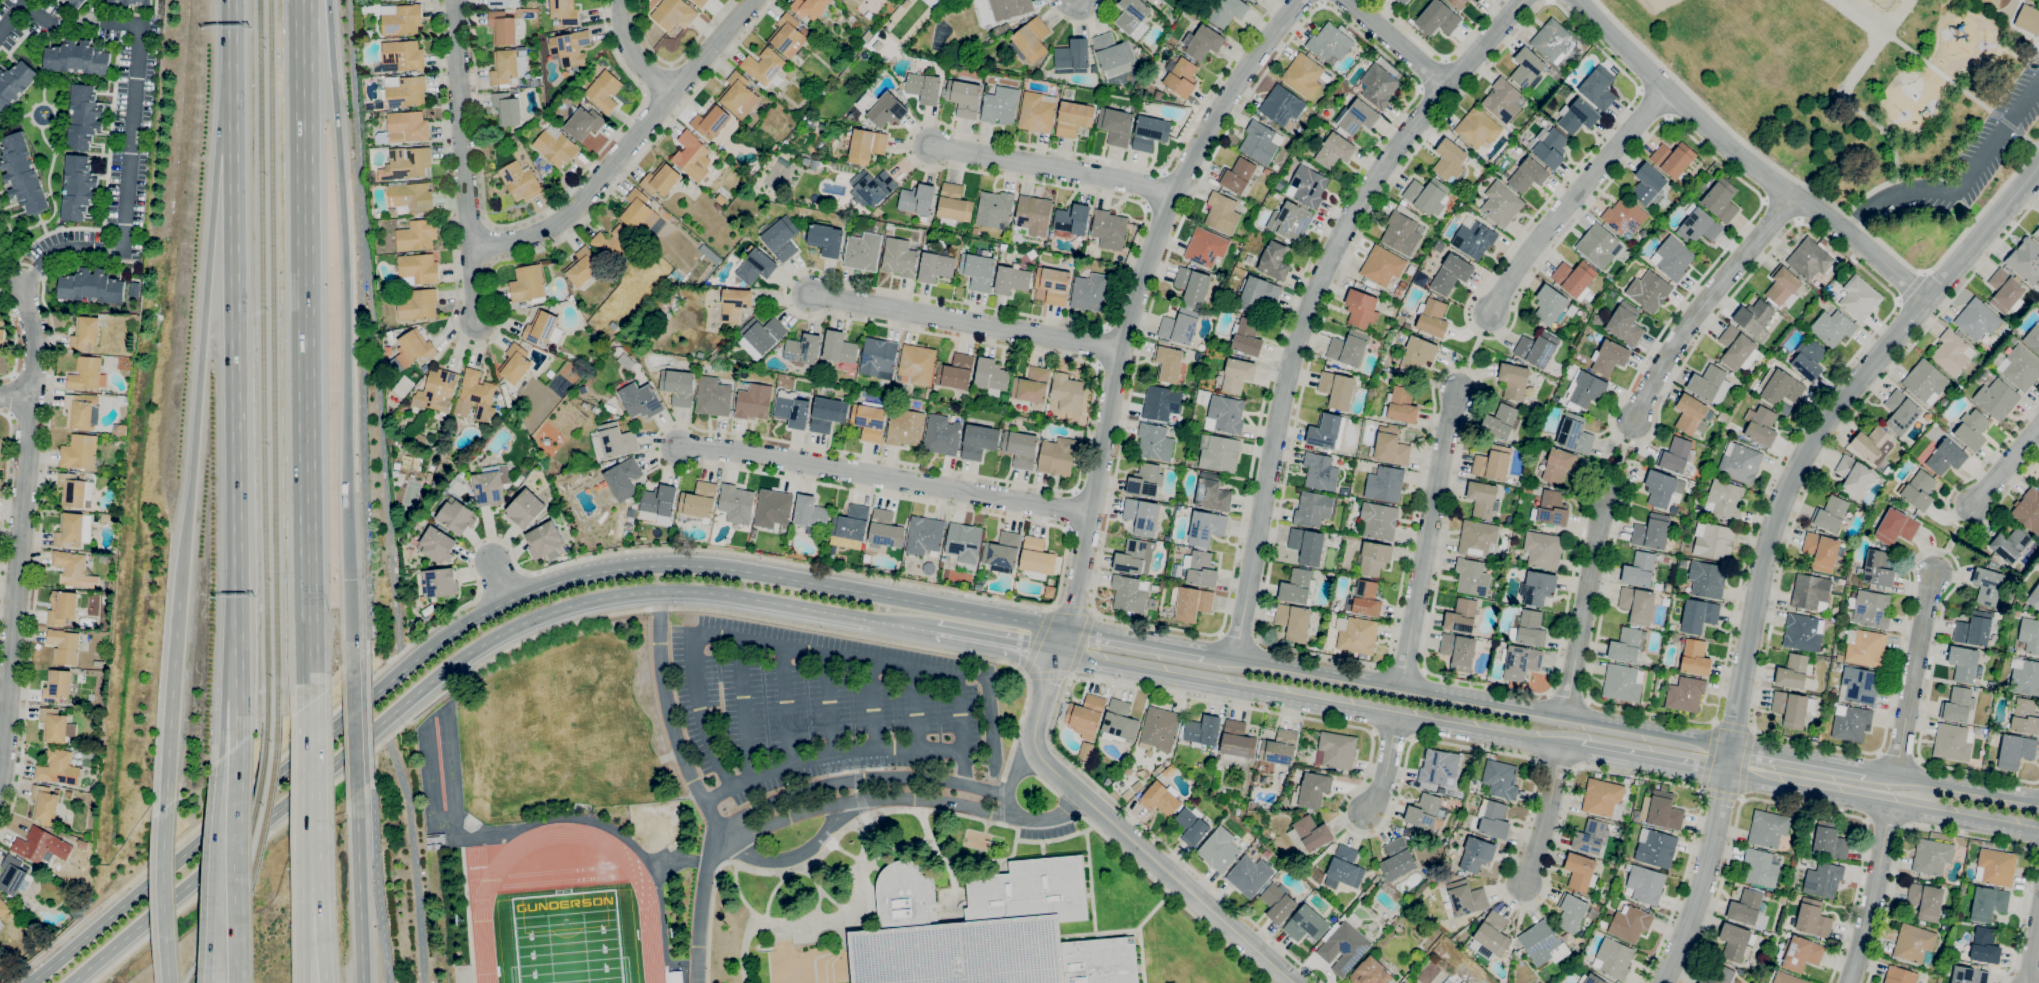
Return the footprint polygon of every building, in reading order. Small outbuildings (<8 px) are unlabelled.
[(73,3),(70,0),(86,0),(78,10),(72,5),(73,3)] [(551,19),(550,0),(574,0),(574,9),(578,9),(579,25),(562,26),(561,18),(551,19)] [(650,16),(664,0),(683,0),(689,5),(699,13),(685,30),(677,23),(670,33),(650,16)] [(697,4),(692,0),(708,0),(701,9),(696,4),(697,4)] [(789,7),(795,0),(832,0),(814,21),(807,15),(804,19),(789,7)] [(996,22),(989,0),(1031,0),(1034,10),(996,22)] [(1118,5),(1122,0),(1140,0),(1152,10),(1142,22),(1148,27),(1137,41),(1130,35),(1130,36),(1114,22),(1125,10),(1118,5)] [(1218,3),(1220,0),(1241,0),(1250,7),(1241,20),(1234,16),(1224,30),(1208,19),(1219,4),(1218,3)] [(1418,18),(1433,0),(1439,0),(1462,20),(1457,25),(1458,26),(1449,36),(1439,27),(1430,37),(1414,23),(1418,19),(1418,18)] [(1459,11),(1446,0),(1468,0),(1459,11)] [(2024,3),(2038,10),(2038,37),(2014,25),(2024,3)] [(383,35),(382,14),(382,6),(396,6),(414,5),(414,4),(421,4),(422,26),(418,26),(418,34),(383,35)] [(494,45),(493,27),(489,28),(489,11),(506,11),(506,18),(516,18),(517,45),(494,45)] [(791,59),(768,39),(780,26),(777,23),(787,11),(800,22),(796,27),(800,31),(804,27),(811,33),(807,37),(809,39),(791,59)] [(1032,64),(1029,59),(1028,60),(1010,37),(1038,15),(1051,31),(1040,40),(1049,51),(1032,64)] [(1552,63),(1530,43),(1552,17),(1580,42),(1576,46),(1581,51),(1573,60),(1567,56),(1562,52),(1552,63)] [(1326,63),(1305,45),(1314,35),(1316,37),(1328,21),(1355,43),(1340,61),(1333,55),(1326,63)] [(1201,63),(1184,52),(1188,46),(1183,42),(1190,31),(1195,34),(1203,23),(1226,39),(1217,52),(1211,48),(1201,63)] [(562,68),(560,57),(561,57),(561,54),(552,55),(549,38),(556,36),(556,35),(561,35),(572,34),(572,32),(584,30),(588,29),(591,45),(580,47),(581,53),(584,52),(586,64),(580,66),(580,65),(562,68)] [(1106,78),(1104,71),(1103,72),(1092,38),(1112,31),(1116,44),(1129,40),(1136,60),(1129,62),(1132,70),(1106,78)] [(109,75),(84,73),(84,74),(78,74),(78,73),(75,72),(75,74),(69,73),(69,72),(51,70),(51,72),(44,71),(46,47),(62,49),(63,44),(67,44),(67,38),(77,39),(77,45),(81,46),(82,40),(91,40),(91,47),(95,47),(95,49),(102,50),(102,52),(111,53),(109,75)] [(1071,69),(1071,68),(1055,68),(1054,48),(1071,48),(1070,39),(1088,38),(1089,68),(1071,69)] [(375,72),(374,63),(383,63),(382,42),(399,41),(418,40),(419,49),(423,49),(425,70),(417,70),(417,69),(375,72)] [(1138,54),(1133,50),(1137,45),(1142,50),(1138,54)] [(765,86),(754,77),(753,78),(743,69),(743,70),(738,66),(749,54),(758,63),(762,58),(760,56),(768,46),(772,49),(772,50),(786,62),(765,86)] [(1525,90),(1510,77),(1520,65),(1514,59),(1525,46),(1547,65),(1525,90)] [(499,88),(499,84),(491,85),(490,71),(495,70),(494,51),(497,51),(497,50),(505,50),(505,48),(514,48),(515,49),(517,49),(517,47),(527,47),(529,76),(519,77),(519,84),(510,84),(510,87),(499,88)] [(1311,101),(1281,79),(1300,51),(1325,69),(1324,72),(1331,77),(1327,83),(1319,77),(1317,81),(1322,85),(1311,101)] [(1187,100),(1162,83),(1165,78),(1161,75),(1164,70),(1169,73),(1170,72),(1165,68),(1171,59),(1177,63),(1182,56),(1198,67),(1192,76),(1196,79),(1193,83),(1197,86),(1187,100)] [(13,106),(0,121),(0,70),(1,69),(5,73),(8,69),(10,71),(16,65),(18,66),(23,60),(40,74),(23,93),(24,94),(20,99),(19,98),(17,101),(18,101),(14,106),(13,106)] [(1382,112),(1361,95),(1362,93),(1356,88),(1361,81),(1360,80),(1375,62),(1401,84),(1389,98),(1392,100),(1382,112)] [(1604,112),(1578,90),(1600,64),(1616,78),(1607,89),(1617,97),(1604,112)] [(608,116),(604,113),(605,112),(595,104),(596,103),(585,93),(606,68),(624,84),(614,96),(611,94),(609,96),(618,104),(608,116)] [(742,120),(735,114),(720,100),(718,98),(730,84),(726,80),(736,69),(750,81),(746,85),(761,98),(742,120)] [(937,107),(920,104),(921,96),(905,93),(906,89),(901,90),(899,85),(900,83),(907,82),(908,74),(926,76),(926,75),(941,77),(941,78),(937,107)] [(1506,125),(1486,107),(1485,107),(1481,103),(1494,88),(1492,86),(1501,75),(1505,79),(1521,94),(1515,101),(1522,108),(1506,125)] [(387,108),(386,87),(385,78),(400,77),(401,78),(425,76),(427,90),(424,90),(426,105),(387,108)] [(976,120),(956,117),(959,103),(945,100),(949,79),(955,80),(955,81),(982,86),(976,120)] [(1283,128),(1258,110),(1278,82),(1307,104),(1296,120),(1291,116),(1283,128)] [(90,151),(68,149),(73,84),(95,86),(95,95),(97,95),(96,102),(99,102),(98,107),(105,107),(104,117),(98,116),(97,121),(103,121),(103,131),(96,131),(96,135),(93,134),(93,143),(91,143),(90,151)] [(1006,126),(999,124),(1000,119),(996,118),(995,124),(980,121),(985,93),(995,95),(997,85),(1020,90),(1014,124),(1006,122),(1006,126)] [(880,129),(866,115),(867,114),(858,105),(869,93),(878,102),(879,101),(878,100),(888,89),(910,111),(898,123),(895,120),(891,124),(888,121),(880,129)] [(1051,134),(1018,128),(1025,91),(1044,94),(1043,95),(1057,97),(1056,103),(1057,103),(1051,134)] [(502,126),(502,121),(499,121),(498,107),(493,108),(491,94),(510,92),(510,98),(515,98),(515,93),(519,93),(519,98),(520,98),(522,124),(502,126)] [(1347,104),(1341,98),(1346,93),(1351,98),(1347,104)] [(1353,137),(1337,124),(1358,97),(1381,116),(1370,130),(1363,124),(1353,137)] [(1573,136),(1557,123),(1563,116),(1559,112),(1566,104),(1569,107),(1578,97),(1601,116),(1590,130),(1583,124),(1573,136)] [(1076,139),(1055,135),(1061,101),(1090,106),(1095,107),(1092,127),(1078,125),(1076,139)] [(715,138),(707,131),(703,136),(689,124),(698,113),(703,117),(715,102),(717,104),(733,117),(715,138)] [(1476,150),(1453,130),(1476,104),(1504,129),(1491,144),(1486,139),(1476,150)] [(581,142),(563,128),(582,106),(589,113),(593,108),(607,120),(597,131),(594,128),(581,142)] [(1127,148),(1107,144),(1110,131),(1097,128),(1101,107),(1135,114),(1127,148)] [(378,132),(388,132),(387,113),(404,112),(404,113),(423,111),(423,120),(428,119),(430,140),(422,141),(422,140),(402,142),(402,144),(390,145),(390,143),(379,144),(376,141),(375,136),(378,132)] [(1152,153),(1132,149),(1139,115),(1172,122),(1168,142),(1154,139),(1152,153)] [(1267,166),(1239,149),(1248,132),(1246,131),(1253,119),(1284,138),(1267,166)] [(559,168),(532,145),(545,129),(546,130),(552,123),(562,132),(561,132),(576,144),(581,148),(567,165),(565,162),(559,168)] [(1554,171),(1531,151),(1532,151),(1526,146),(1533,138),(1534,139),(1543,128),(1549,133),(1554,127),(1569,140),(1562,148),(1566,151),(1562,156),(1565,159),(1554,171)] [(689,175),(676,164),(675,165),(670,160),(679,150),(681,152),(685,147),(677,140),(687,128),(691,131),(690,132),(700,140),(698,141),(710,151),(689,175)] [(869,166),(848,162),(849,155),(854,128),(875,132),(889,135),(885,154),(871,152),(869,160),(870,160),(869,166)] [(2,171),(0,166),(0,161),(4,160),(3,156),(5,155),(2,147),(4,146),(2,138),(22,131),(31,154),(32,154),(34,160),(33,160),(34,163),(35,163),(37,169),(36,169),(50,208),(43,210),(44,212),(34,216),(33,214),(29,215),(26,208),(25,208),(22,201),(19,202),(17,197),(12,199),(9,190),(14,188),(12,182),(6,184),(3,175),(9,173),(7,169),(2,171)] [(1330,171),(1314,159),(1333,131),(1357,148),(1347,162),(1340,157),(1330,171)] [(1451,184),(1432,169),(1442,156),(1435,151),(1446,137),(1469,155),(1461,166),(1466,170),(1459,181),(1455,178),(1451,184)] [(1675,181),(1649,158),(1662,143),(1672,152),(1681,142),(1697,155),(1675,181)] [(379,181),(378,169),(386,168),(385,164),(390,164),(389,149),(406,148),(406,149),(430,147),(432,167),(426,168),(426,176),(379,181)] [(84,222),(62,220),(64,195),(68,195),(68,189),(65,189),(65,185),(69,185),(69,180),(65,180),(68,155),(90,157),(89,165),(91,165),(90,173),(93,173),(93,177),(99,178),(98,187),(92,187),(92,192),(97,192),(97,202),(91,201),(90,206),(87,206),(87,214),(85,214),(84,222)] [(1241,196),(1216,182),(1225,168),(1231,171),(1240,156),(1258,167),(1241,196)] [(1523,195),(1507,182),(1529,156),(1550,174),(1540,186),(1534,181),(1523,195)] [(526,201),(524,197),(517,201),(507,184),(499,170),(517,160),(524,172),(531,168),(540,183),(540,182),(545,190),(526,201)] [(664,196),(657,190),(652,195),(639,184),(650,172),(653,175),(665,161),(682,176),(664,196)] [(1646,206),(1631,193),(1641,181),(1634,175),(1646,162),(1668,181),(1661,189),(1665,193),(1655,204),(1651,200),(1646,206)] [(1316,211),(1292,198),(1293,197),(1286,193),(1291,185),(1289,184),(1300,164),(1326,178),(1326,177),(1330,179),(1325,188),(1325,189),(1321,196),(1324,198),(1316,211)] [(873,209),(854,189),(850,184),(851,183),(849,181),(865,166),(876,178),(885,170),(899,185),(888,195),(873,209)] [(1429,217),(1402,195),(1414,179),(1425,188),(1434,176),(1450,189),(1445,195),(1448,198),(1443,205),(1445,206),(1437,216),(1432,213),(1429,217)] [(1726,225),(1700,202),(1722,177),(1738,190),(1729,200),(1740,210),(1726,225)] [(1503,230),(1480,209),(1489,198),(1484,194),(1497,179),(1518,198),(1519,197),(1525,203),(1512,218),(1513,218),(1503,230)] [(398,214),(397,206),(390,207),(388,186),(428,182),(429,191),(432,190),(434,211),(398,214)] [(955,227),(940,224),(941,217),(937,216),(943,182),(963,186),(961,199),(974,202),(970,223),(956,220),(955,227)] [(915,219),(903,216),(904,210),(898,208),(902,189),(912,191),(913,186),(919,188),(920,183),(936,187),(930,216),(916,214),(915,219)] [(644,236),(620,217),(621,216),(619,214),(630,200),(627,197),(635,187),(649,198),(645,204),(660,216),(644,236)] [(1233,236),(1204,224),(1212,206),(1207,204),(1213,190),(1220,193),(1219,194),(1238,202),(1234,211),(1242,215),(1233,236)] [(1009,230),(975,224),(981,191),(1001,195),(1001,191),(1015,194),(1009,230)] [(1623,236),(1622,235),(1621,236),(1600,218),(1609,207),(1611,209),(1624,194),(1649,216),(1634,234),(1629,229),(1623,236)] [(1046,237),(1029,234),(1029,235),(1013,232),(1020,195),(1053,201),(1046,237)] [(1299,245),(1291,241),(1290,243),(1285,241),(1286,238),(1266,227),(1274,211),(1280,214),(1287,201),(1314,215),(1299,245)] [(1085,236),(1071,234),(1072,232),(1053,229),(1056,209),(1067,211),(1068,207),(1073,208),(1074,203),(1091,207),(1085,236)] [(877,217),(872,212),(878,206),(883,211),(877,217)] [(1691,246),(1675,232),(1698,206),(1724,228),(1712,242),(1703,233),(1691,246)] [(1122,251),(1099,247),(1101,238),(1091,236),(1095,209),(1109,211),(1109,214),(1128,217),(1122,251)] [(1409,258),(1380,241),(1390,223),(1387,222),(1394,210),(1399,212),(1399,213),(1418,223),(1413,232),(1421,237),(1409,258)] [(783,264),(774,253),(761,237),(783,218),(783,219),(787,215),(800,231),(790,240),(798,251),(783,264)] [(397,251),(396,230),(410,228),(409,220),(428,219),(427,218),(436,217),(437,239),(433,240),(433,247),(414,249),(414,250),(397,251)] [(1478,262),(1450,244),(1463,224),(1468,217),(1475,221),(1476,220),(1494,232),(1495,232),(1499,235),(1492,246),(1489,245),(1478,262)] [(839,259),(822,256),(823,248),(807,245),(811,222),(835,227),(835,228),(844,230),(839,259)] [(1602,271),(1575,247),(1596,222),(1620,242),(1610,253),(1615,256),(1602,271)] [(2030,234),(2038,241),(2038,222),(2030,234)] [(609,262),(593,245),(592,245),(589,242),(601,231),(609,240),(613,236),(610,232),(620,223),(624,228),(634,239),(609,262)] [(1212,269),(1183,257),(1197,226),(1231,241),(1224,258),(1218,256),(1212,269)] [(876,272),(843,266),(848,235),(863,238),(864,232),(883,235),(876,272)] [(1677,284),(1656,266),(1656,265),(1649,260),(1656,253),(1655,252),(1671,234),(1696,256),(1683,271),(1686,273),(1677,284)] [(1808,282),(1785,262),(1807,236),(1836,261),(1823,275),(1818,271),(1808,282)] [(2028,236),(2038,246),(2038,279),(2032,287),(2004,262),(2015,249),(2016,250),(2022,242),(2022,240),(2024,237),(2028,236)] [(914,279),(900,276),(900,273),(882,270),(887,237),(911,240),(909,250),(919,251),(914,279)] [(1283,283),(1257,270),(1261,261),(1260,261),(1266,248),(1267,249),(1272,239),(1290,248),(1283,263),(1291,267),(1283,283)] [(578,288),(565,273),(566,272),(564,270),(578,258),(575,254),(586,244),(598,259),(594,262),(600,270),(578,288)] [(1386,288),(1359,273),(1375,244),(1408,262),(1399,278),(1393,275),(1386,288)] [(750,286),(735,273),(746,259),(756,247),(779,265),(767,279),(760,274),(750,286)] [(1031,260),(1027,253),(1033,249),(1038,255),(1031,260)] [(936,285),(918,281),(923,252),(939,254),(939,255),(956,258),(953,278),(937,275),(936,285)] [(1446,298),(1429,287),(1442,266),(1450,252),(1476,268),(1466,283),(1458,278),(1446,298)] [(400,286),(398,257),(434,253),(434,262),(438,261),(439,283),(400,286)] [(990,293),(970,290),(972,276),(959,274),(962,253),(996,259),(990,293)] [(1251,264),(1245,261),(1248,255),(1254,258),(1251,264)] [(1580,302),(1577,299),(1576,299),(1550,277),(1563,262),(1574,271),(1583,260),(1598,274),(1586,287),(1590,290),(1580,302)] [(1779,308),(1764,294),(1775,281),(1772,279),(1773,278),(1770,276),(1781,263),(1803,283),(1794,294),(1798,297),(1790,307),(1784,302),(1779,308)] [(532,304),(532,299),(513,303),(509,282),(517,280),(515,268),(541,264),(546,297),(545,297),(546,301),(532,304)] [(1010,296),(994,293),(999,265),(1015,268),(1014,269),(1032,272),(1029,292),(1011,288),(1010,296)] [(1202,310),(1182,303),(1187,290),(1173,286),(1179,266),(1212,276),(1202,310)] [(115,304),(106,304),(107,302),(98,301),(98,303),(92,302),(92,301),(89,301),(89,302),(82,302),(82,300),(65,299),(65,300),(58,300),(59,298),(60,276),(68,277),(68,275),(76,275),(77,273),(81,273),(81,267),(91,268),(91,274),(95,274),(95,268),(105,269),(105,275),(109,275),(109,278),(117,278),(117,281),(125,281),(123,304),(115,303),(115,304)] [(1065,307),(1046,304),(1048,289),(1034,287),(1038,267),(1071,273),(1065,307)] [(2004,316),(1989,302),(1997,291),(1987,282),(2000,267),(2026,290),(2019,298),(2023,302),(2015,312),(2010,308),(2004,316)] [(1654,315),(1624,293),(1636,277),(1640,281),(1649,269),(1674,288),(1654,315)] [(1104,313),(1070,307),(1076,276),(1090,279),(1091,272),(1110,276),(1104,313)] [(1256,315),(1237,307),(1250,274),(1282,288),(1274,307),(1261,302),(1256,315)] [(1861,324),(1838,303),(1847,292),(1843,288),(1855,274),(1877,292),(1884,298),(1876,307),(1876,306),(1870,312),(1871,313),(1861,324)] [(1550,328),(1533,316),(1543,302),(1536,297),(1546,283),(1570,301),(1561,313),(1565,315),(1559,324),(1555,321),(1550,328)] [(1401,297),(1394,293),(1398,287),(1404,291),(1401,297)] [(398,321),(396,300),(411,299),(410,290),(437,288),(438,303),(436,303),(437,318),(398,321)] [(741,324),(721,322),(723,304),(722,304),(723,288),(753,290),(751,308),(743,308),(741,324)] [(1366,329),(1348,322),(1353,307),(1344,304),(1350,288),(1379,299),(1374,311),(1381,313),(1377,324),(1369,321),(1366,329)] [(1443,339),(1415,328),(1421,314),(1417,313),(1421,303),(1426,304),(1428,297),(1429,297),(1430,294),(1434,296),(1433,299),(1447,304),(1441,319),(1450,323),(1443,339)] [(1976,342),(1953,322),(1975,296),(1981,302),(2003,320),(1991,335),(1986,331),(1976,342)] [(1755,338),(1731,319),(1742,306),(1745,309),(1749,304),(1753,307),(1760,298),(1775,311),(1763,326),(1764,327),(1755,338)] [(1634,348),(1621,340),(1604,329),(1623,300),(1640,311),(1639,314),(1640,315),(1636,320),(1635,319),(1634,322),(1645,330),(1634,348)] [(1571,317),(1565,312),(1572,304),(1578,309),(1571,317)] [(1190,346),(1157,335),(1164,315),(1176,320),(1181,307),(1201,313),(1199,319),(1190,346)] [(537,345),(521,338),(528,323),(532,324),(539,308),(542,310),(542,309),(560,317),(556,327),(563,330),(557,343),(550,340),(549,342),(540,338),(537,345)] [(1832,350),(1808,329),(1824,311),(1831,317),(1837,309),(1852,322),(1853,322),(1859,327),(1849,338),(1845,334),(1832,350)] [(1259,358),(1231,349),(1236,334),(1231,333),(1235,323),(1239,324),(1242,315),(1261,322),(1256,338),(1264,341),(1259,358)] [(88,351),(69,350),(70,336),(75,336),(77,321),(80,322),(81,316),(100,318),(98,347),(92,346),(91,350),(88,350),(88,351)] [(763,356),(744,337),(744,336),(739,332),(754,317),(758,321),(764,327),(774,317),(788,332),(763,356)] [(2038,323),(2038,322),(2038,355),(2022,341),(2037,322),(2038,323)] [(1736,373),(1720,359),(1728,349),(1717,340),(1730,324),(1757,346),(1755,349),(1760,353),(1746,371),(1741,367),(1736,373)] [(1804,336),(1797,329),(1798,328),(1796,327),(1799,324),(1800,326),(1801,325),(1808,332),(1804,336)] [(404,369),(395,356),(400,352),(397,348),(401,345),(397,340),(416,327),(426,342),(430,340),(438,353),(424,363),(420,357),(415,361),(415,362),(410,366),(409,365),(404,369)] [(1358,368),(1326,357),(1333,337),(1346,341),(1351,328),(1355,330),(1355,328),(1368,333),(1367,335),(1370,336),(1358,368)] [(1954,377),(1930,357),(1943,342),(1939,339),(1948,328),(1953,332),(1976,352),(1970,359),(1963,353),(1963,354),(1969,359),(1954,377)] [(856,364),(822,358),(827,329),(845,332),(843,341),(859,344),(856,364)] [(1543,370),(1513,353),(1523,336),(1535,343),(1542,330),(1560,341),(1543,370)] [(817,364),(783,359),(786,339),(803,342),(804,333),(822,336),(817,364)] [(1418,374),(1400,367),(1407,349),(1406,349),(1407,346),(1402,344),(1407,333),(1440,346),(1433,363),(1425,359),(1418,374)] [(2014,344),(2009,339),(2012,336),(2017,341),(2014,344)] [(892,382),(876,379),(877,377),(860,373),(866,337),(899,343),(892,382)] [(1609,378),(1591,369),(1595,361),(1591,359),(1596,350),(1599,351),(1605,338),(1632,352),(1624,368),(1616,364),(1609,378)] [(1812,384),(1790,364),(1799,354),(1795,350),(1803,341),(1807,345),(1812,339),(1827,352),(1817,364),(1823,370),(1812,384)] [(516,386),(500,374),(501,373),(498,371),(510,356),(505,353),(514,341),(529,352),(525,357),(533,363),(516,386)] [(930,387),(897,381),(904,343),(937,350),(930,387)] [(2018,343),(2038,361),(2038,376),(2024,394),(2001,374),(2010,362),(2005,358),(2018,343)] [(1178,384),(1164,381),(1157,380),(1160,362),(1153,361),(1156,345),(1185,351),(1178,384)] [(969,390),(942,385),(935,384),(939,363),(953,366),(955,353),(975,356),(969,390)] [(99,390),(84,389),(84,390),(71,389),(71,390),(67,389),(68,374),(80,375),(80,372),(76,371),(77,356),(102,358),(100,374),(107,375),(106,388),(99,388),(99,390)] [(999,397),(988,395),(989,389),(974,386),(980,356),(996,359),(996,364),(1001,364),(1000,369),(1011,371),(1007,391),(1000,390),(999,397)] [(1241,395),(1222,391),(1226,372),(1225,371),(1229,357),(1257,364),(1253,381),(1245,379),(1241,395)] [(1931,406),(1926,401),(1924,403),(1901,383),(1923,357),(1950,381),(1938,395),(1939,396),(1931,406)] [(1523,402),(1503,398),(1506,382),(1498,380),(1502,362),(1530,369),(1523,402)] [(1718,406),(1711,402),(1711,403),(1685,389),(1694,373),(1702,377),(1710,364),(1727,373),(1724,379),(1731,384),(1718,406)] [(1042,410),(1031,408),(1032,401),(1011,398),(1014,377),(1028,379),(1030,366),(1051,369),(1045,404),(1043,404),(1042,410)] [(488,423),(474,420),(478,405),(471,403),(467,418),(453,414),(457,397),(458,393),(460,394),(463,384),(462,384),(465,371),(466,367),(481,371),(478,383),(484,385),(485,381),(497,384),(496,391),(495,391),(498,393),(502,395),(505,406),(492,402),(491,406),(496,407),(494,418),(489,417),(488,423)] [(1776,408),(1759,396),(1763,390),(1758,388),(1771,368),(1776,370),(1777,368),(1807,387),(1796,404),(1784,397),(1776,408)] [(448,413),(440,411),(440,410),(424,406),(423,409),(411,406),(414,394),(417,395),(418,390),(424,392),(430,370),(438,372),(438,369),(459,374),(457,382),(456,382),(452,399),(446,397),(445,400),(451,402),(448,413)] [(692,408),(672,406),(673,392),(660,390),(662,370),(696,374),(693,394),(692,408)] [(1082,414),(1058,410),(1060,400),(1050,399),(1054,371),(1069,374),(1068,379),(1087,382),(1082,414)] [(1349,412),(1328,408),(1331,394),(1318,391),(1322,371),(1356,378),(1349,412)] [(1586,409),(1569,401),(1569,400),(1566,399),(1569,393),(1567,392),(1574,378),(1578,380),(1582,371),(1609,384),(1602,399),(1598,397),(1595,402),(1591,400),(1586,409)] [(729,417),(696,413),(700,376),(719,378),(718,384),(733,386),(729,417)] [(1999,423),(1971,399),(1984,385),(1988,388),(1998,377),(2021,397),(1999,423)] [(417,388),(415,386),(421,378),(424,380),(417,388)] [(768,420),(748,417),(748,419),(734,417),(740,381),(773,386),(768,420)] [(631,418),(616,392),(635,382),(639,390),(650,383),(665,410),(651,418),(648,414),(643,417),(641,413),(631,418)] [(508,409),(500,385),(505,383),(513,407),(508,409)] [(1168,422),(1142,418),(1148,385),(1183,390),(1179,414),(1170,412),(1168,422)] [(1415,424),(1387,418),(1387,417),(1382,416),(1384,405),(1389,406),(1390,404),(1386,403),(1388,393),(1392,394),(1394,386),(1413,390),(1410,405),(1419,407),(1415,424)] [(1900,437),(1884,423),(1889,418),(1890,418),(1894,413),(1883,404),(1897,388),(1923,411),(1900,437)] [(1241,435),(1214,429),(1216,419),(1208,417),(1213,393),(1245,401),(1241,420),(1244,421),(1241,435)] [(1692,437),(1674,426),(1683,412),(1675,408),(1684,393),(1709,408),(1701,421),(1692,437)] [(91,430),(66,428),(68,409),(64,409),(65,394),(81,396),(81,394),(99,396),(99,405),(98,422),(92,421),(91,424),(95,425),(95,430),(91,430)] [(805,431),(788,428),(790,419),(774,416),(777,396),(795,399),(811,402),(805,431)] [(830,435),(810,431),(812,417),(816,397),(850,403),(846,424),(832,421),(830,435)] [(881,444),(861,441),(864,427),(850,424),(854,403),(862,405),(863,401),(883,404),(882,409),(887,410),(881,444)] [(1507,442),(1480,430),(1487,413),(1495,417),(1501,402),(1519,410),(1512,427),(1513,428),(1507,442)] [(1786,416),(1778,410),(1784,402),(1792,408),(1786,416)] [(1770,449),(1743,435),(1749,423),(1743,420),(1749,409),(1756,412),(1759,405),(1777,415),(1770,429),(1778,433),(1770,449)] [(919,447),(900,444),(900,446),(886,444),(893,408),(925,414),(919,447)] [(1975,453),(1953,434),(1962,423),(1959,420),(1966,413),(1969,415),(1975,409),(1991,422),(1980,434),(1987,439),(1975,453)] [(1335,449),(1306,444),(1310,426),(1319,428),(1322,412),(1324,412),(1343,416),(1343,417),(1346,417),(1339,449),(1335,448),(1335,449)] [(1589,455),(1556,444),(1567,412),(1587,418),(1582,432),(1595,436),(1589,455)] [(956,457),(923,451),(930,414),(949,417),(948,423),(953,424),(956,422),(960,422),(962,426),(956,457)] [(606,459),(598,425),(618,420),(619,426),(621,434),(634,431),(639,451),(606,459)] [(1171,462),(1161,460),(1161,461),(1137,457),(1141,437),(1138,436),(1140,422),(1146,423),(1146,424),(1167,427),(1165,437),(1175,439),(1171,462)] [(981,462),(961,458),(967,424),(995,429),(1001,430),(997,451),(984,449),(981,462)] [(120,425),(126,425),(126,435),(115,434),(116,428),(120,425)] [(1408,465),(1374,459),(1380,425),(1401,429),(1398,443),(1412,445),(1408,465)] [(1876,466),(1872,463),(1872,464),(1849,444),(1861,431),(1867,437),(1878,425),(1893,438),(1889,442),(1894,446),(1876,466)] [(1032,471),(1012,467),(1015,454),(1002,452),(1005,431),(1038,436),(1032,471)] [(95,469),(65,467),(65,468),(60,467),(61,445),(71,446),(72,434),(97,436),(95,469)] [(424,446),(413,442),(413,437),(419,434),(425,436),(427,443),(424,446)] [(1235,473),(1200,467),(1203,448),(1208,449),(1210,435),(1241,440),(1235,473)] [(1070,477),(1037,471),(1043,440),(1057,443),(1058,436),(1077,440),(1070,477)] [(1682,475),(1655,465),(1661,450),(1668,452),(1674,436),(1693,443),(1690,450),(1695,452),(1690,463),(1687,462),(1682,475)] [(1940,477),(1925,464),(1937,450),(1936,449),(1946,437),(1969,456),(1957,470),(1950,464),(1940,477)] [(1751,486),(1716,472),(1723,454),(1724,454),(1729,441),(1735,444),(1735,443),(1764,455),(1751,486)] [(1505,482),(1471,474),(1475,454),(1489,457),(1492,444),(1512,449),(1505,482)] [(1561,486),(1541,480),(1552,447),(1579,456),(1574,472),(1570,471),(1566,470),(1561,486)] [(1336,491),(1305,486),(1308,467),(1303,466),(1305,452),(1332,457),(1331,467),(1339,468),(1336,491)] [(1857,501),(1839,491),(1846,479),(1834,472),(1845,454),(1875,471),(1857,501)] [(620,504),(617,499),(603,474),(633,456),(643,475),(631,482),(638,493),(620,504)] [(1156,499),(1126,493),(1129,476),(1138,478),(1141,462),(1161,465),(1159,473),(1165,474),(1162,487),(1158,486),(1156,499)] [(478,507),(473,475),(483,473),(482,469),(499,467),(499,465),(508,464),(511,483),(503,484),(505,501),(502,501),(503,504),(491,506),(491,505),(478,507)] [(1399,503),(1364,496),(1369,473),(1377,475),(1379,465),(1405,470),(1399,503)] [(1887,477),(1883,473),(1888,466),(1891,467),(1893,465),(1896,467),(1890,475),(1889,474),(1887,477)] [(1666,510),(1647,503),(1652,489),(1644,486),(1650,469),(1678,479),(1674,493),(1672,493),(1666,510)] [(1924,513),(1899,495),(1900,494),(1895,490),(1901,482),(1906,486),(1908,483),(1909,484),(1920,469),(1936,481),(1930,490),(1934,492),(1930,497),(1934,499),(1924,513)] [(91,508),(65,506),(62,506),(63,487),(58,487),(59,472),(78,474),(77,480),(87,481),(87,482),(93,482),(91,508)] [(431,483),(425,481),(427,472),(433,473),(431,483)] [(1229,512),(1195,506),(1201,472),(1221,476),(1219,489),(1233,492),(1229,512)] [(518,486),(513,482),(517,477),(522,480),(518,486)] [(1738,523),(1733,521),(1734,520),(1713,513),(1712,514),(1703,511),(1714,478),(1741,487),(1746,488),(1740,507),(1743,508),(1738,523)] [(711,519),(678,512),(681,492),(695,494),(697,481),(718,484),(711,519)] [(1492,519),(1473,516),(1475,500),(1466,499),(1469,481),(1498,486),(1496,501),(1500,501),(1498,512),(1493,511),(1492,519)] [(749,526),(726,521),(728,512),(717,510),(722,483),(737,485),(736,489),(755,492),(749,526)] [(672,526),(656,524),(657,521),(639,518),(643,490),(654,492),(655,488),(661,489),(662,485),(678,487),(672,526)] [(525,530),(514,520),(513,521),(505,514),(507,511),(506,510),(527,487),(547,506),(528,527),(525,530)] [(2037,493),(2038,495),(2038,535),(2037,537),(2016,519),(2010,514),(2023,499),(2022,498),(2031,487),(2038,492),(2037,493)] [(773,529),(754,525),(761,489),(794,494),(789,525),(774,522),(773,529)] [(1566,527),(1537,522),(1537,520),(1530,519),(1532,508),(1540,509),(1543,489),(1564,493),(1562,503),(1565,504),(1564,509),(1569,510),(1566,527)] [(1320,528),(1292,523),(1295,509),(1298,510),(1302,491),(1334,496),(1331,520),(1321,518),(1320,528)] [(827,529),(809,526),(793,524),(798,494),(816,497),(814,506),(830,508),(827,529)] [(1836,534),(1810,522),(1817,507),(1824,510),(1831,494),(1849,503),(1842,520),(1836,534)] [(461,537),(456,533),(443,523),(443,524),(436,519),(441,511),(439,510),(441,508),(443,509),(445,505),(452,496),(457,499),(474,512),(474,511),(476,513),(473,517),(477,520),(471,528),(469,526),(461,537)] [(1154,537),(1133,534),(1135,526),(1136,521),(1122,518),(1125,498),(1160,504),(1159,506),(1161,506),(1156,530),(1155,530),(1154,537)] [(1393,541),(1362,535),(1365,521),(1360,520),(1363,502),(1398,508),(1393,541)] [(860,549),(836,545),(837,539),(830,537),(834,514),(840,515),(840,516),(847,518),(850,504),(870,507),(868,521),(864,541),(861,541),(860,549)] [(885,553),(870,550),(871,543),(868,542),(874,507),(895,511),(892,525),(906,528),(902,549),(887,546),(885,553)] [(1891,548),(1873,537),(1876,532),(1876,531),(1890,507),(1921,524),(1910,542),(1898,535),(1891,548)] [(634,518),(627,516),(629,508),(636,509),(634,518)] [(1207,550),(1194,547),(1194,545),(1188,544),(1189,538),(1194,510),(1228,517),(1225,536),(1210,533),(1209,541),(1210,541),(1209,547),(1207,547),(1207,550)] [(1664,551),(1630,544),(1634,523),(1648,526),(1650,512),(1671,516),(1664,551)] [(81,548),(53,546),(54,532),(60,532),(61,513),(92,516),(89,542),(82,542),(81,548)] [(924,556),(905,552),(911,516),(945,521),(939,552),(925,550),(924,556)] [(535,561),(528,548),(532,546),(525,535),(552,519),(563,538),(566,544),(558,549),(558,548),(535,561)] [(1488,558),(1458,553),(1464,519),(1500,526),(1497,545),(1498,545),(1496,555),(1489,554),(1488,558)] [(1728,562),(1693,554),(1697,536),(1694,535),(1697,521),(1706,523),(1736,529),(1728,562)] [(976,565),(958,562),(959,555),(945,553),(950,523),(983,528),(976,565)] [(442,565),(416,548),(431,525),(458,542),(451,553),(454,555),(449,562),(445,560),(442,565)] [(2011,566),(1988,546),(2000,533),(2006,539),(2017,526),(2020,529),(2022,526),(2034,537),(2020,553),(2021,553),(2011,566)] [(1319,568),(1298,564),(1301,550),(1287,548),(1291,527),(1325,534),(1319,568)] [(1003,572),(989,570),(990,564),(982,563),(985,542),(998,544),(1001,530),(1022,534),(1019,548),(1015,569),(1010,568),(1009,569),(1004,568),(1003,572)] [(1557,571),(1527,565),(1529,551),(1523,550),(1527,531),(1563,537),(1557,571)] [(1831,575),(1811,569),(1815,556),(1801,552),(1807,531),(1841,541),(1831,575)] [(1045,580),(1032,578),(1029,577),(1024,573),(1024,570),(1019,569),(1026,535),(1046,539),(1043,552),(1057,554),(1053,575),(1046,574),(1045,580)] [(1142,575),(1113,570),(1116,553),(1125,554),(1128,538),(1147,541),(1156,543),(1155,550),(1153,552),(1151,563),(1150,564),(1148,576),(1142,575)] [(1379,577),(1358,574),(1363,541),(1394,546),(1391,563),(1386,563),(1386,568),(1381,567),(1379,577)] [(1215,588),(1186,582),(1188,569),(1183,568),(1185,554),(1192,556),(1193,549),(1213,553),(1211,564),(1215,565),(1214,570),(1219,571),(1215,588)] [(1892,588),(1862,582),(1868,549),(1889,553),(1887,564),(1892,565),(1891,570),(1895,571),(1892,588)] [(72,588),(66,588),(66,587),(59,586),(60,573),(64,573),(65,567),(52,566),(53,550),(58,551),(71,552),(71,553),(86,555),(83,587),(72,586),(72,588)] [(1650,588),(1621,582),(1624,565),(1633,567),(1636,551),(1655,554),(1652,572),(1653,572),(1650,588)] [(1994,562),(1990,560),(1993,554),(1998,557),(1994,562)] [(1487,597),(1457,592),(1460,572),(1455,571),(1457,557),(1465,559),(1485,563),(1483,572),(1492,574),(1487,597)] [(1686,568),(1679,567),(1680,559),(1687,560),(1686,568)] [(1722,600),(1691,594),(1694,580),(1688,579),(1691,560),(1697,561),(1697,562),(1727,567),(1722,600)] [(930,575),(925,574),(922,570),(923,565),(928,562),(933,563),(936,567),(935,572),(930,575)] [(425,598),(422,571),(454,567),(456,585),(454,585),(455,595),(425,598)] [(1307,605),(1278,599),(1281,582),(1290,583),(1293,567),(1312,571),(1309,589),(1310,589),(1307,605)] [(1995,608),(1975,602),(1980,586),(1971,584),(1977,567),(2004,575),(1995,608)] [(1543,608),(1524,604),(1525,596),(1519,594),(1521,581),(1526,582),(1528,570),(1558,575),(1555,592),(1551,591),(1550,597),(1545,596),(1543,608)] [(1826,612),(1817,611),(1817,612),(1791,607),(1797,573),(1832,580),(1826,612)] [(1144,614),(1113,609),(1116,589),(1111,589),(1114,574),(1122,576),(1141,579),(1141,580),(1149,582),(1147,591),(1148,591),(1144,614)] [(1380,618),(1352,613),(1352,611),(1345,610),(1347,596),(1355,598),(1358,579),(1378,583),(1375,600),(1382,601),(1380,618)] [(2025,601),(2038,582),(2038,612),(2025,601)] [(1053,599),(1044,597),(1046,585),(1056,587),(1053,599)] [(1195,624),(1174,620),(1176,614),(1175,614),(1177,605),(1170,604),(1173,586),(1180,587),(1180,586),(1215,592),(1211,612),(1198,610),(1195,624)] [(1649,628),(1629,623),(1631,610),(1618,607),(1622,586),(1635,589),(1656,593),(1649,628)] [(50,600),(51,595),(52,594),(52,590),(66,591),(66,592),(78,593),(76,620),(66,619),(66,625),(47,624),(48,610),(52,610),(52,605),(51,605),(51,602),(50,600)] [(1887,630),(1882,629),(1883,629),(1861,625),(1861,623),(1852,622),(1855,608),(1847,607),(1848,597),(1856,599),(1858,590),(1868,591),(1867,592),(1886,595),(1886,594),(1891,595),(1887,615),(1890,615),(1887,630)] [(1473,634),(1443,629),(1446,611),(1455,613),(1458,597),(1478,600),(1473,634)] [(1701,636),(1680,633),(1686,599),(1721,605),(1717,625),(1703,622),(1701,636)] [(1306,643),(1285,640),(1287,627),(1274,625),(1277,604),(1311,609),(1306,643)] [(1544,647),(1516,642),(1519,627),(1520,627),(1523,609),(1542,612),(1539,629),(1544,630),(1547,631),(1544,647)] [(1987,648),(1952,641),(1956,621),(1970,624),(1973,609),(1993,613),(1990,629),(1997,631),(1994,645),(1987,644),(1987,648)] [(2001,620),(1993,618),(1995,612),(2002,613),(2001,620)] [(1819,653),(1782,646),(1784,635),(1785,635),(1786,627),(1785,627),(1788,613),(1819,618),(1818,620),(1824,621),(1822,634),(1823,634),(1819,653)] [(1373,655),(1336,648),(1339,630),(1334,629),(1337,617),(1348,619),(1348,616),(1379,622),(1373,655)] [(2022,617),(2038,620),(2038,656),(2024,653),(2025,652),(2016,650),(2022,617)] [(1636,664),(1607,658),(1611,641),(1619,643),(1622,627),(1642,630),(1642,631),(1647,632),(1646,640),(1640,639),(1639,648),(1639,649),(1636,664)] [(77,665),(53,663),(54,648),(58,648),(58,645),(47,644),(48,629),(52,629),(65,631),(64,632),(80,633),(77,665)] [(1881,668),(1844,661),(1847,644),(1846,643),(1848,629),(1856,630),(1856,629),(1887,635),(1881,668)] [(1471,673),(1450,669),(1452,656),(1439,653),(1442,633),(1477,639),(1476,640),(1483,641),(1482,652),(1475,650),(1471,673)] [(1709,677),(1680,672),(1683,658),(1682,658),(1686,638),(1706,642),(1703,658),(1712,660),(1709,677)] [(1524,682),(1503,679),(1506,663),(1501,662),(1503,648),(1508,649),(1509,645),(1543,651),(1539,672),(1526,669),(1524,682)] [(1973,684),(1953,681),(1956,665),(1948,663),(1951,646),(1979,651),(1977,665),(1983,666),(1981,678),(1974,677),(1973,684)] [(1804,690),(1774,684),(1778,667),(1786,669),(1789,653),(1809,657),(1806,674),(1804,690)] [(1843,662),(1836,661),(1837,654),(1844,655),(1843,662)] [(2024,659),(2038,662),(2038,696),(2009,691),(2013,668),(2010,667),(2012,658),(2023,660),(2024,659)] [(1639,703),(1602,697),(1608,663),(1638,669),(1638,670),(1644,671),(1639,703)] [(1874,706),(1844,700),(1838,699),(1844,666),(1880,673),(1874,706)] [(59,704),(45,703),(42,703),(43,687),(47,687),(49,670),(72,671),(70,698),(59,697),(59,704)] [(1698,714),(1664,708),(1668,685),(1678,686),(1680,676),(1707,680),(1704,695),(1701,694),(1698,714)] [(1967,723),(1939,718),(1942,702),(1949,703),(1952,686),(1972,690),(1970,698),(1976,699),(1974,709),(1969,709),(1967,723)] [(1803,731),(1783,727),(1785,713),(1771,711),(1774,691),(1808,697),(1808,698),(1818,700),(1815,712),(1806,711),(1803,724),(1804,724),(1803,731)] [(1092,742),(1080,738),(1082,734),(1074,732),(1076,726),(1064,723),(1064,721),(1060,719),(1065,702),(1070,703),(1070,702),(1083,706),(1087,693),(1107,699),(1096,733),(1095,732),(1092,742)] [(1124,742),(1112,739),(1111,741),(1101,738),(1103,732),(1101,731),(1111,697),(1131,703),(1127,717),(1140,721),(1134,741),(1125,739),(1124,742)] [(2017,697),(2038,702),(2038,713),(2038,718),(2038,736),(2010,731),(2012,716),(2014,716),(2017,697)] [(1862,743),(1831,737),(1837,705),(1846,707),(1846,706),(1867,710),(1867,709),(1874,710),(1871,725),(1866,724),(1862,743)] [(1171,753),(1156,750),(1157,746),(1140,742),(1149,706),(1181,714),(1171,753)] [(66,744),(43,742),(45,723),(39,722),(40,707),(59,709),(58,714),(68,715),(66,744)] [(1201,748),(1191,746),(1192,741),(1183,739),(1186,720),(1203,723),(1204,715),(1221,717),(1216,746),(1202,744),(1201,748)] [(1253,759),(1220,753),(1226,719),(1247,722),(1244,736),(1251,738),(1251,737),(1257,738),(1253,759)] [(1968,762),(1932,756),(1938,723),(1968,728),(1966,742),(1972,744),(1968,762)] [(1292,766),(1264,761),(1265,759),(1259,758),(1262,739),(1268,740),(1276,742),(1278,728),(1298,731),(1296,745),(1292,766)] [(1351,770),(1322,765),(1325,750),(1318,749),(1321,730),(1357,737),(1351,770)] [(2018,772),(1997,768),(2003,734),(2023,738),(2024,737),(2037,740),(2033,761),(2021,758),(2018,772)] [(68,784),(52,781),(52,782),(41,780),(40,781),(34,780),(37,765),(50,767),(51,761),(46,760),(49,747),(54,747),(54,748),(72,751),(70,765),(80,767),(77,785),(74,785),(73,786),(69,785),(68,784)] [(1445,786),(1418,781),(1420,767),(1423,768),(1427,749),(1460,755),(1456,778),(1447,776),(1445,786)] [(1515,801),(1489,794),(1491,785),(1482,782),(1487,759),(1518,767),(1513,786),(1519,787),(1515,801)] [(1087,769),(1081,767),(1083,761),(1089,763),(1087,769)] [(1317,809),(1298,806),(1303,780),(1304,781),(1305,772),(1330,776),(1330,777),(1333,777),(1330,793),(1322,792),(1319,809),(1317,808),(1317,809)] [(1266,783),(1259,782),(1260,775),(1268,776),(1266,783)] [(1619,819),(1581,811),(1589,778),(1625,786),(1625,787),(1632,789),(1629,801),(1622,799),(1621,805),(1622,805),(1619,819)] [(1168,818),(1156,806),(1152,810),(1150,812),(1138,801),(1141,799),(1140,798),(1157,779),(1167,789),(1171,785),(1179,793),(1176,797),(1182,802),(1168,818)] [(53,827),(40,824),(41,820),(35,819),(32,818),(35,799),(30,798),(33,784),(51,787),(50,793),(60,795),(55,823),(54,822),(53,827)] [(1681,831),(1665,827),(1647,823),(1647,822),(1639,821),(1639,823),(1633,822),(1635,810),(1641,811),(1644,796),(1652,797),(1653,795),(1652,795),(1653,790),(1674,794),(1672,808),(1685,811),(1681,831)] [(1432,830),(1404,821),(1409,804),(1413,806),(1414,801),(1419,803),(1423,792),(1442,798),(1436,817),(1437,817),(1432,830)] [(1506,841),(1477,832),(1482,818),(1477,816),(1481,804),(1486,806),(1488,799),(1507,806),(1502,820),(1511,823),(1506,841)] [(1193,849),(1181,838),(1183,836),(1186,832),(1173,821),(1186,806),(1192,811),(1195,807),(1204,815),(1201,818),(1212,828),(1195,847),(1193,849)] [(1778,850),(1747,843),(1755,809),(1792,818),(1784,849),(1778,848),(1778,850)] [(1303,857),(1296,845),(1295,846),(1287,833),(1295,828),(1292,824),(1299,820),(1296,815),(1300,812),(1303,817),(1309,814),(1318,828),(1325,823),(1334,838),(1303,857)] [(1599,856),(1570,848),(1575,831),(1584,833),(1588,817),(1608,823),(1599,856)] [(1846,861),(1812,854),(1814,845),(1809,844),(1813,828),(1817,829),(1818,821),(1839,825),(1837,837),(1851,840),(1846,861)] [(39,864),(26,856),(25,858),(14,852),(13,852),(10,850),(18,837),(28,842),(29,839),(26,838),(34,824),(74,847),(65,861),(47,851),(39,864)] [(1221,875),(1196,852),(1221,824),(1235,837),(1231,841),(1242,851),(1221,875)] [(1670,869),(1635,859),(1639,843),(1637,842),(1641,827),(1649,830),(1649,829),(1679,837),(1670,869)] [(1388,882),(1378,864),(1390,858),(1384,845),(1402,836),(1418,867),(1393,880),(1393,879),(1388,882)] [(1477,875),(1458,868),(1465,848),(1466,849),(1471,836),(1498,846),(1492,862),(1488,860),(1486,865),(1481,864),(1477,875)] [(1942,878),(1911,871),(1918,838),(1954,846),(1950,864),(1945,863),(1942,878)] [(86,851),(78,848),(79,844),(77,843),(78,839),(89,843),(86,851)] [(1358,889),(1338,881),(1336,889),(1324,884),(1340,844),(1359,851),(1353,865),(1365,869),(1358,889)] [(1775,889),(1744,882),(1749,863),(1743,862),(1747,847),(1753,849),(1782,856),(1775,889)] [(2011,888),(1981,883),(1981,881),(1975,880),(1980,848),(2017,854),(2011,888)] [(1587,893),(1567,887),(1572,871),(1564,869),(1569,852),(1597,860),(1593,874),(1597,875),(1593,888),(1589,886),(1587,893)] [(8,893),(0,888),(0,875),(4,869),(0,867),(8,854),(11,855),(11,856),(23,863),(19,868),(28,873),(28,874),(34,877),(25,893),(19,890),(13,900),(7,897),(8,893)] [(1251,900),(1225,878),(1245,854),(1257,864),(1261,859),(1275,871),(1251,900)] [(1134,935),(1138,982),(854,982),(850,932),(880,929),(877,891),(877,890),(877,888),(877,887),(877,885),(877,884),(877,882),(878,881),(878,879),(879,878),(879,877),(880,875),(880,874),(881,873),(882,872),(883,871),(884,869),(885,868),(886,867),(887,866),(888,865),(889,865),(891,864),(892,863),(893,862),(894,862),(896,861),(897,861),(899,860),(900,860),(902,860),(903,860),(904,860),(906,860),(907,860),(909,860),(910,860),(912,860),(913,861),(915,861),(916,862),(917,862),(919,863),(920,863),(921,864),(922,865),(924,866),(925,867),(926,868),(927,869),(928,870),(929,871),(929,872),(930,874),(931,875),(932,876),(932,877),(933,879),(933,880),(934,882),(934,883),(934,884),(934,886),(936,904),(936,913),(937,913),(938,913),(938,914),(939,914),(939,915),(939,916),(939,917),(939,918),(939,919),(938,919),(938,920),(937,920),(938,924),(966,922),(965,908),(969,908),(966,876),(1010,872),(1009,861),(1082,855),(1088,919),(1059,922),(1061,942),(1134,935)] [(1834,900),(1802,892),(1808,869),(1816,871),(1819,862),(1845,868),(1841,881),(1839,881),(1834,900)] [(1657,906),(1632,899),(1634,889),(1626,887),(1633,864),(1667,874),(1657,906)] [(1457,917),(1446,885),(1466,878),(1468,884),(1467,884),(1470,892),(1484,888),(1490,907),(1473,912),(1457,917)] [(1279,927),(1265,914),(1271,908),(1259,897),(1272,882),(1286,894),(1286,893),(1299,905),(1279,927)] [(1937,924),(1917,920),(1920,906),(1906,903),(1910,882),(1945,889),(1939,917),(1937,924)] [(1991,925),(1969,921),(1970,915),(1971,915),(1975,886),(1996,890),(2010,893),(2006,913),(1993,911),(1991,925)] [(1755,926),(1726,918),(1731,901),(1740,903),(1744,888),(1764,893),(1755,926)] [(1574,935),(1556,926),(1564,910),(1560,908),(1567,893),(1590,905),(1583,919),(1582,919),(1574,935)] [(1828,938),(1814,935),(1814,934),(1795,930),(1802,903),(1803,897),(1823,902),(1821,907),(1819,915),(1833,919),(1828,938)] [(11,910),(0,920),(0,898),(11,910)] [(1297,942),(1282,929),(1306,902),(1331,925),(1317,941),(1307,932),(1297,942)] [(1635,945),(1607,932),(1617,910),(1621,912),(1624,905),(1629,907),(1630,905),(1654,916),(1648,930),(1643,927),(1635,945)] [(1489,960),(1469,946),(1474,939),(1473,938),(1492,910),(1509,921),(1501,932),(1507,937),(1512,940),(1506,950),(1509,951),(1504,958),(1501,956),(1500,957),(1494,953),(1489,960)] [(1342,979),(1330,969),(1343,955),(1340,952),(1329,964),(1316,952),(1345,919),(1346,920),(1353,912),(1363,921),(1356,928),(1373,944),(1342,979)] [(1538,968),(1517,937),(1545,918),(1562,943),(1563,942),(1571,953),(1555,963),(1552,958),(1538,968)] [(1741,963),(1722,957),(1728,941),(1719,938),(1725,922),(1753,932),(1747,947),(1747,946),(1741,963)] [(1922,964),(1893,956),(1903,923),(1938,933),(1933,952),(1926,950),(1922,964)] [(1998,965),(1969,959),(1976,926),(1996,930),(1993,946),(2002,948),(1998,965)] [(1800,974),(1781,967),(1784,958),(1781,956),(1788,938),(1791,939),(1793,934),(1826,947),(1818,966),(1805,961),(1800,974)] [(1624,982),(1599,971),(1600,969),(1592,965),(1596,958),(1595,958),(1605,936),(1635,950),(1627,968),(1630,969),(1624,982)] [(1394,978),(1390,982),(1356,982),(1354,982),(1349,979),(1351,978),(1349,977),(1355,970),(1363,961),(1364,962),(1370,954),(1385,968),(1384,969),(1394,978)] [(1736,972),(1731,982),(1699,982),(1703,973),(1711,977),(1717,963),(1736,972)] [(1919,974),(1916,982),(1883,982),(1885,977),(1886,977),(1890,965),(1919,974)] [(1989,972),(1987,982),(1951,982),(1954,966),(1989,972)] [(1777,970),(1812,982),(1773,982),(1777,970)] [(682,971),(683,982),(666,982),(665,972),(682,971)] [(1454,972),(1466,982),(1444,982),(1454,972)] [(1591,973),(1606,982),(1584,982),(1591,973)]
